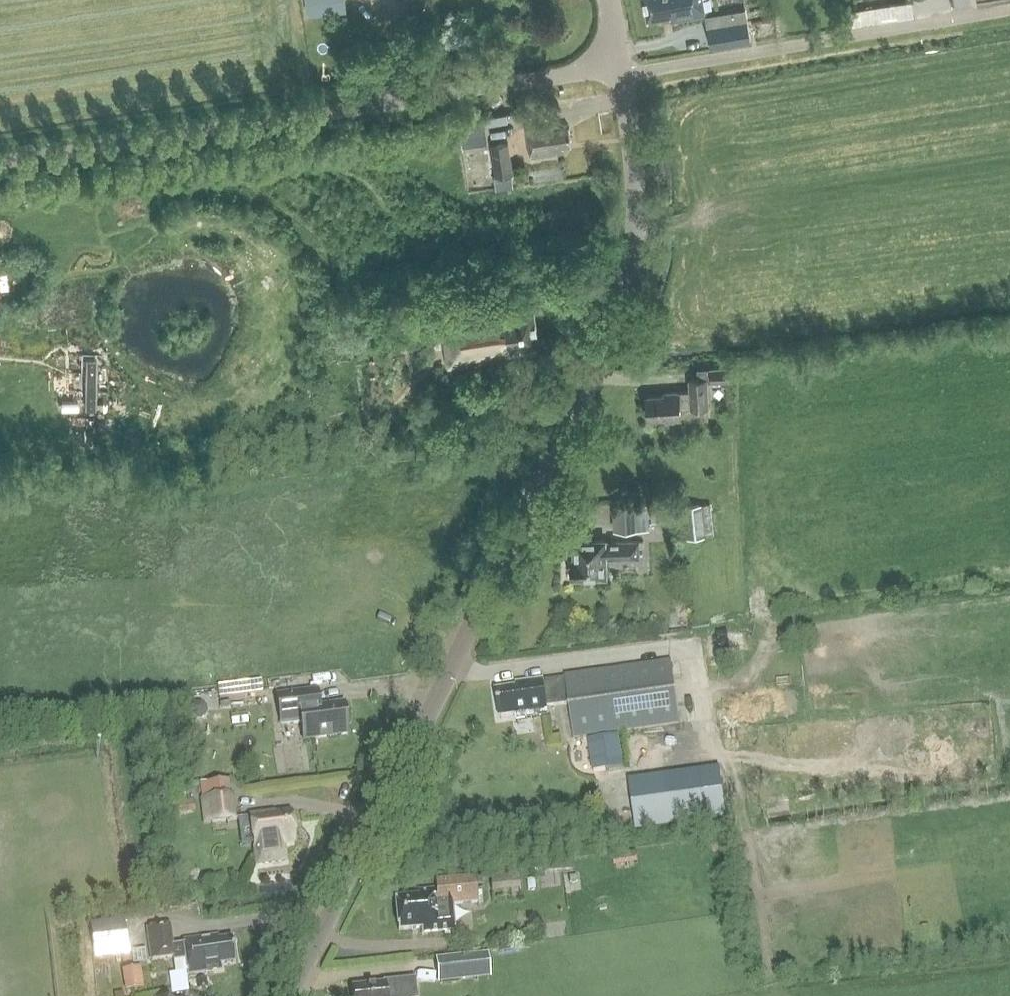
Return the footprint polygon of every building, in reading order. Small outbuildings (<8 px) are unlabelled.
[(312,16),(349,10),(347,0),(310,0),(312,16)] [(649,19),(672,15),(673,20),(706,14),(704,0),(646,0),(649,19)] [(909,2),(849,11),(851,23),(911,15),(909,2)] [(747,21),(708,27),(711,47),(751,41),(747,21)] [(548,132),(547,126),(527,129),(532,159),(563,155),(562,147),(571,146),(569,129),(548,132)] [(471,135),(462,136),(464,147),(473,146),(471,135)] [(512,175),(508,145),(492,147),(496,177),(512,175)] [(512,175),(496,177),(494,177),(496,191),(514,188),(512,175)] [(494,308),(493,305),(439,313),(447,369),(511,359),(510,351),(538,347),(533,307),(516,309),(515,308),(509,308),(509,306),(494,308)] [(732,366),(712,367),(713,380),(733,379),(732,366)] [(708,406),(707,378),(691,379),(691,390),(665,392),(665,394),(648,395),(649,418),(666,417),(666,419),(681,418),(680,407),(708,406)] [(702,503),(686,504),(688,536),(704,535),(702,503)] [(650,528),(649,504),(618,505),(619,529),(650,528)] [(639,540),(607,541),(607,538),(574,539),(575,557),(572,557),(572,574),(608,574),(608,557),(639,556),(639,540)] [(573,738),(677,725),(668,658),(565,672),(565,676),(542,679),(542,677),(519,680),(519,685),(494,689),(498,715),(518,713),(518,717),(545,714),(544,706),(568,703),(573,738)] [(347,734),(343,704),(305,708),(303,692),(277,696),(281,725),(301,723),(303,739),(347,734)] [(618,736),(601,738),(605,769),(622,766),(618,736)] [(726,817),(721,788),(692,792),(697,821),(726,817)] [(208,798),(211,823),(233,820),(230,795),(208,798)] [(167,799),(169,816),(197,813),(195,797),(167,799)] [(254,844),(254,846),(256,855),(257,859),(260,862),(264,863),(284,861),(282,842),(294,841),(290,813),(265,816),(265,815),(250,817),(254,844)] [(207,874),(197,865),(189,874),(198,883),(207,874)] [(519,871),(488,874),(490,892),(521,889),(519,871)] [(394,898),(398,930),(421,927),(421,932),(439,930),(439,929),(453,928),(451,903),(477,901),(474,875),(434,880),(435,888),(417,890),(417,895),(394,898)] [(127,951),(123,920),(91,925),(95,956),(127,951)] [(188,972),(188,973),(221,968),(220,964),(235,961),(232,938),(219,940),(218,935),(183,940),(184,943),(173,945),(170,925),(147,929),(152,960),(173,957),(175,974),(188,972)] [(460,979),(457,955),(436,957),(439,981),(460,979)] [(143,988),(140,966),(122,969),(125,991),(143,988)] [(207,988),(205,978),(197,980),(198,989),(207,988)] [(352,995),(415,995),(413,982),(405,983),(405,982),(385,984),(351,987),(352,995)]
